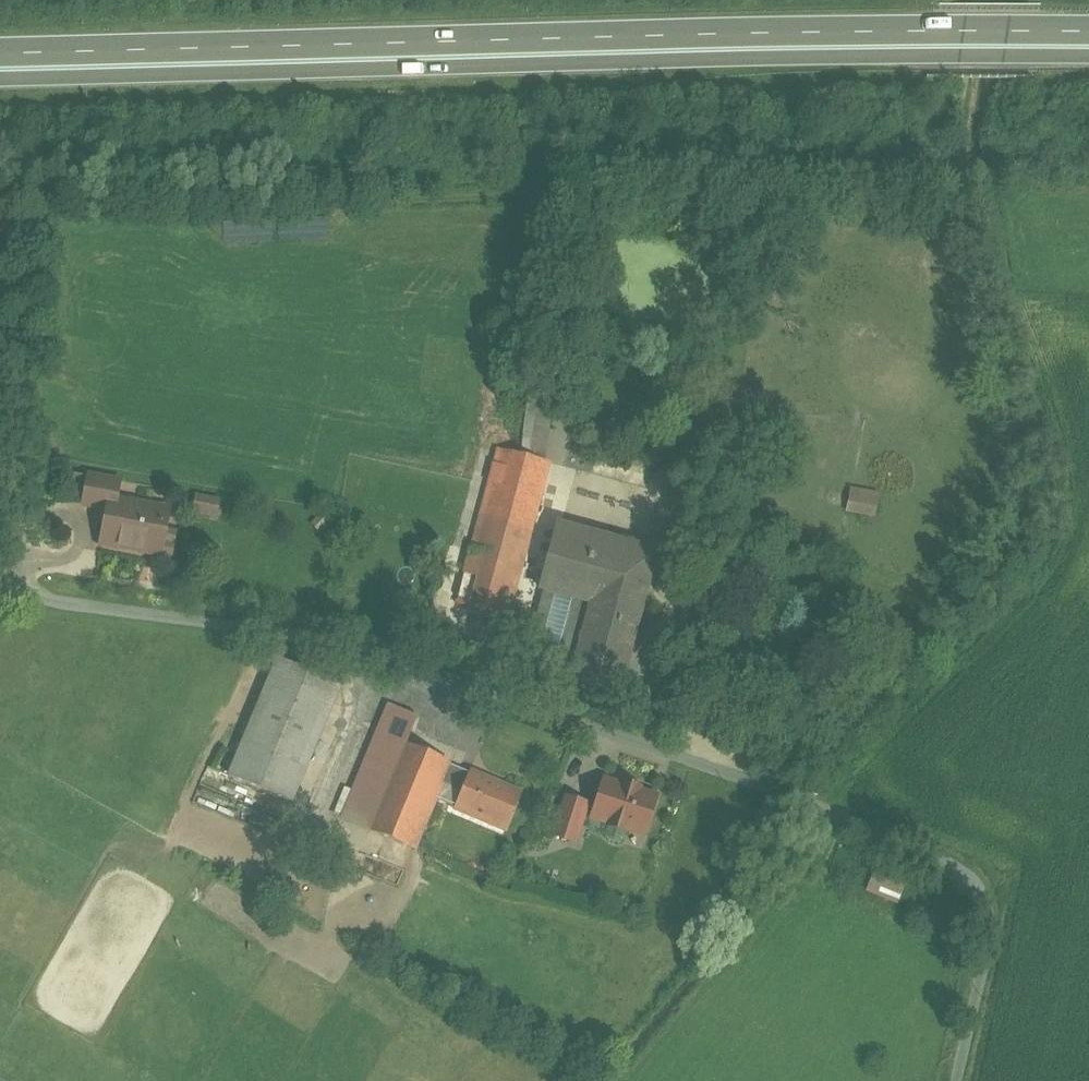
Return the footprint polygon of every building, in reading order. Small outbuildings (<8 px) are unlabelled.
[(254,239),(254,229),(264,228),(264,220),(223,222),(224,241),(254,239)] [(561,391),(537,391),(533,416),(556,424),(561,391)] [(654,466),(573,443),(568,464),(648,487),(654,466)] [(553,461),(503,446),(475,543),(488,547),(480,574),(467,570),(458,600),(509,614),(553,461)] [(702,479),(654,466),(648,487),(697,500),(702,479)] [(123,480),(88,473),(87,477),(73,474),(69,496),(83,499),(82,507),(105,512),(109,495),(119,497),(123,480)] [(850,489),(849,515),(880,516),(881,491),(850,489)] [(119,497),(109,495),(105,512),(98,548),(172,561),(178,531),(169,529),(173,507),(119,497)] [(222,499),(199,495),(195,515),(219,520),(222,499)] [(613,539),(562,526),(545,588),(578,598),(593,602),(573,674),(573,675),(623,688),(660,551),(613,538),(613,539)] [(564,646),(537,638),(531,662),(573,674),(593,602),(578,598),(564,646)] [(343,682),(282,656),(246,740),(307,767),(343,682)] [(422,716),(390,702),(379,732),(410,745),(422,716)] [(410,745),(379,732),(344,817),(420,849),(447,783),(454,766),(455,764),(410,745)] [(307,767),(246,740),(232,773),(293,800),(307,767)] [(476,774),(454,766),(447,783),(468,792),(476,774)] [(526,794),(476,773),(476,774),(468,792),(462,808),(512,830),(526,794)] [(624,785),(607,779),(594,817),(611,822),(611,825),(627,830),(628,828),(645,833),(657,796),(640,790),(641,788),(624,782),(624,785)] [(589,804),(567,797),(555,834),(577,841),(589,804)] [(900,903),(907,880),(875,870),(868,893),(900,903)]
